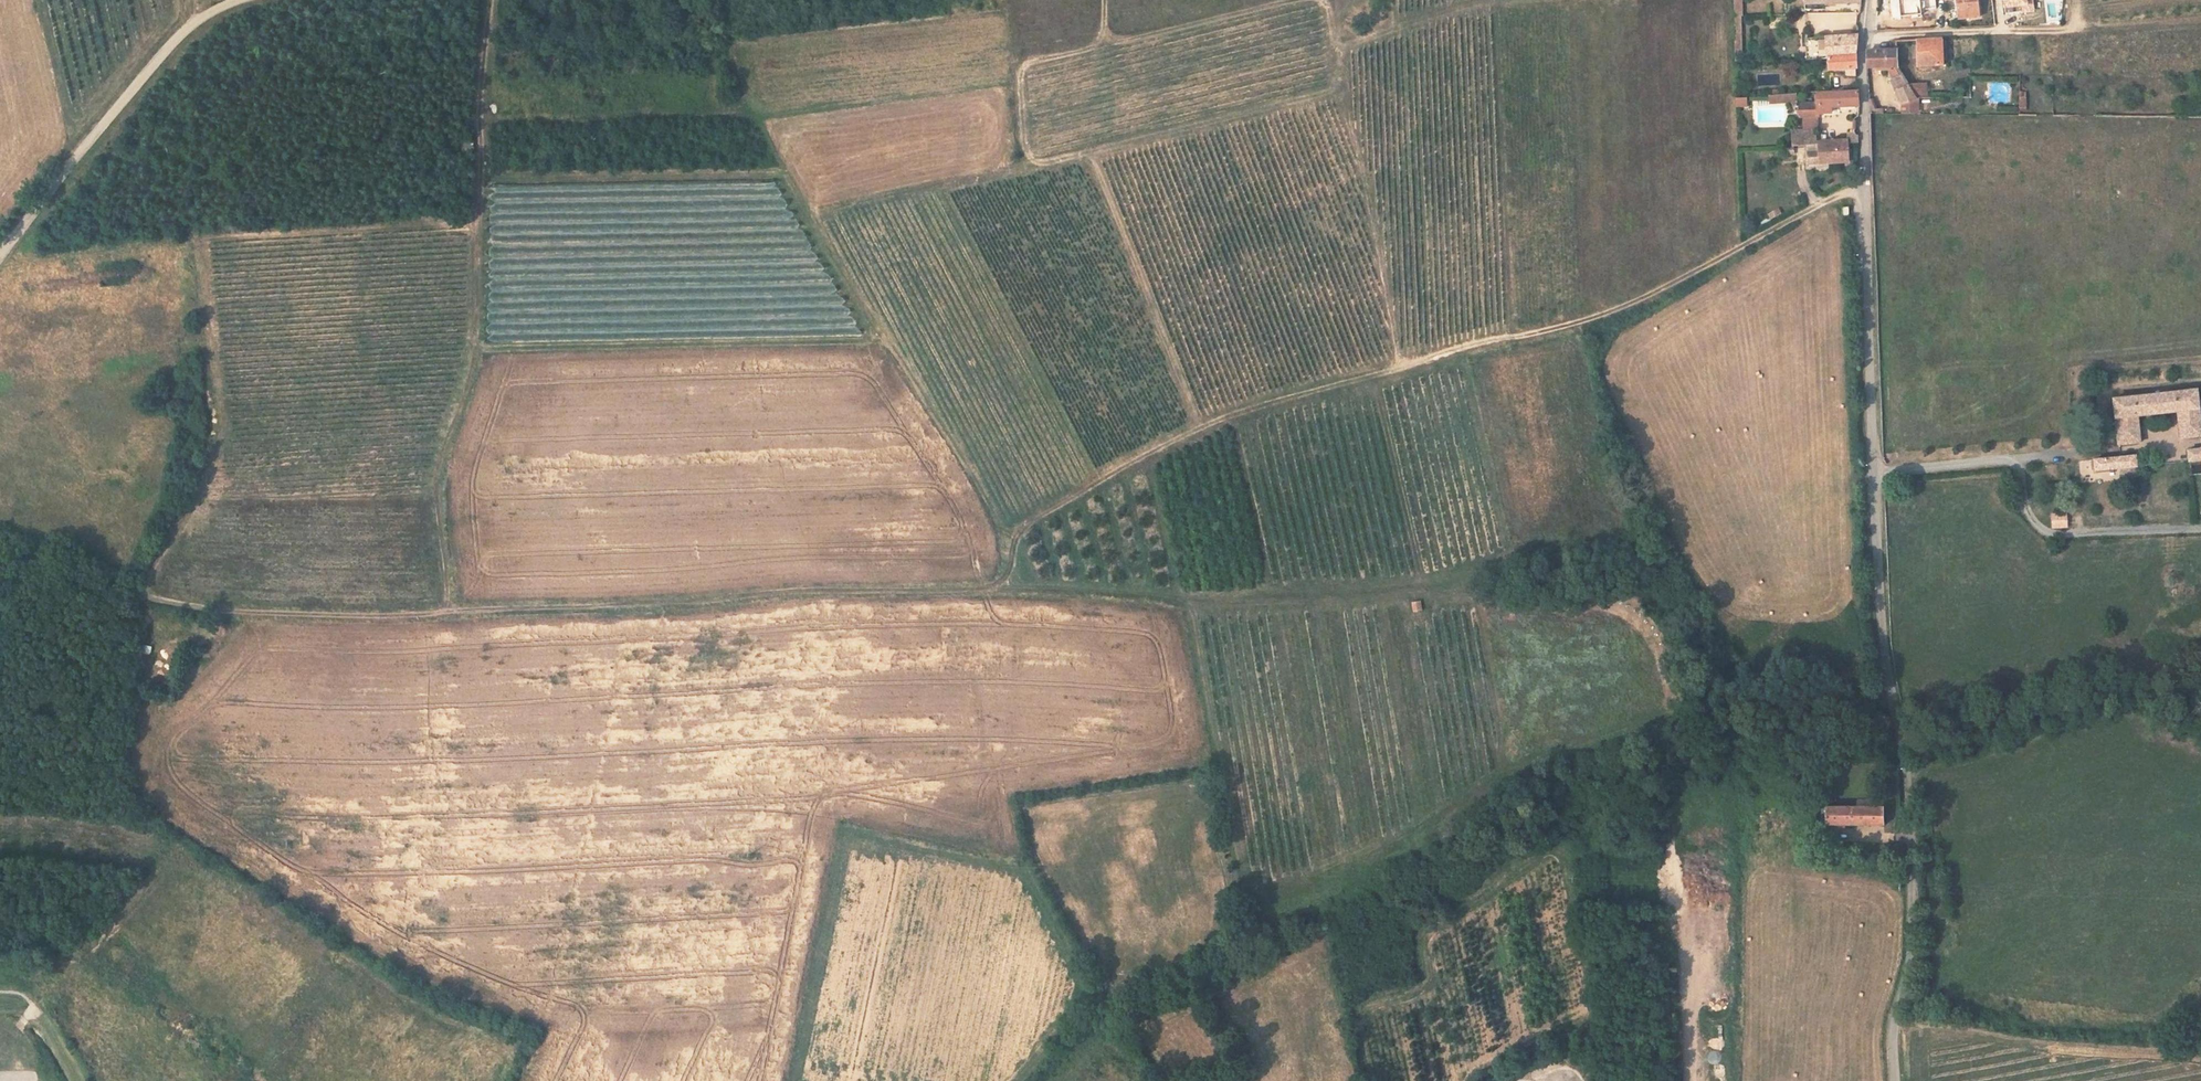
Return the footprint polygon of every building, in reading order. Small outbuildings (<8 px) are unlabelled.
[(1744,0),(1733,0),(1736,57),(1746,56),(1744,0)] [(1977,15),(1976,0),(1956,0),(1957,16),(1977,15)] [(2021,11),(2021,0),(2003,0),(2003,12),(2021,11)] [(2021,11),(2030,11),(2029,0),(2021,0),(2021,11)] [(1831,55),(1862,52),(1863,34),(1806,38),(1806,57),(1831,55)] [(1940,64),(1941,36),(1917,36),(1916,63),(1940,64)] [(1897,47),(1868,47),(1867,65),(1897,65),(1897,47)] [(1832,69),(1862,67),(1862,52),(1831,55),(1832,69)] [(1930,95),(1921,94),(1908,93),(1902,76),(1901,74),(1890,78),(1898,109),(1930,109),(1930,95)] [(1922,76),(1902,76),(1908,93),(1921,94),(1922,76)] [(1815,92),(1815,105),(1790,107),(1802,120),(1802,128),(1813,128),(1820,127),(1819,114),(1832,113),(1832,106),(1861,104),(1861,88),(1815,92)] [(2019,91),(2019,110),(2027,110),(2026,91),(2019,91)] [(1792,104),(1792,94),(1765,97),(1766,106),(1792,104)] [(1747,107),(1747,97),(1736,97),(1736,106),(1747,107)] [(1802,142),(1802,128),(1792,128),(1792,143),(1802,142)] [(1802,142),(1808,142),(1813,142),(1813,128),(1802,128),(1802,142)] [(1846,140),(1860,139),(1860,128),(1845,129),(1846,140)] [(1808,142),(1810,161),(1847,158),(1846,140),(1813,142),(1808,142)] [(1846,210),(1856,209),(1855,200),(1845,201),(1846,210)] [(1770,220),(1782,213),(1779,208),(1767,214),(1770,220)] [(2197,388),(2123,397),(2126,444),(2152,442),(2150,416),(2187,412),(2189,437),(2200,437),(2200,388),(2197,388)] [(2127,457),(2102,460),(2103,471),(2130,469),(2131,478),(2143,476),(2142,467),(2144,467),(2142,456),(2127,457)] [(2061,528),(2077,527),(2076,514),(2060,515),(2061,528)] [(1413,612),(1423,610),(1421,600),(1411,602),(1413,612)] [(1891,826),(1891,808),(1833,809),(1833,827),(1891,826)]
